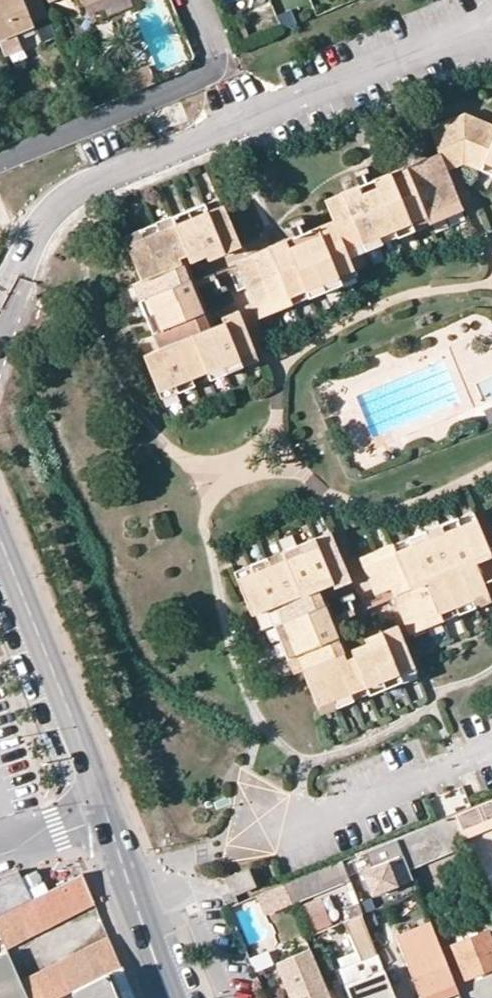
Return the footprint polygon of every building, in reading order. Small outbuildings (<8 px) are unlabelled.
[(25,6),(22,0),(0,0),(0,43),(1,42),(15,37),(33,29),(32,24),(48,18),(41,0),(39,0),(25,6)] [(84,9),(105,0),(81,0),(84,9)] [(43,51),(57,47),(48,20),(34,25),(43,51)] [(18,44),(15,37),(1,42),(4,49),(18,44)] [(465,115),(448,121),(465,165),(491,177),(491,126),(465,115)] [(456,168),(465,165),(448,121),(430,129),(439,155),(446,172),(456,168)] [(423,162),(426,170),(347,203),(343,195),(326,202),(334,223),(349,259),(463,213),(446,172),(439,155),(423,162)] [(376,181),(388,176),(382,161),(370,166),(376,181)] [(343,195),(347,203),(426,170),(423,162),(388,176),(376,181),(343,195)] [(223,208),(220,199),(203,206),(208,215),(223,208)] [(182,266),(179,261),(218,245),(220,251),(223,256),(241,249),(223,208),(208,215),(203,206),(142,231),(146,241),(129,247),(143,283),(182,266)] [(289,224),(295,239),(308,234),(302,219),(289,224)] [(246,289),(259,319),(342,287),(337,277),(354,271),(349,259),(334,223),(317,230),(320,238),(273,257),(270,249),(236,263),(236,265),(240,273),(233,276),(239,291),(246,289)] [(270,249),(273,257),(320,238),(317,230),(308,234),(295,239),(270,249)] [(146,241),(142,231),(125,238),(129,247),(146,241)] [(182,266),(187,264),(220,251),(218,245),(179,261),(182,266)] [(187,264),(182,266),(209,331),(214,329),(197,289),(195,283),(187,264)] [(240,273),(236,265),(195,283),(197,289),(211,284),(223,279),(233,276),(240,273)] [(162,350),(209,331),(182,266),(143,283),(150,299),(142,302),(162,350)] [(337,277),(342,287),(358,280),(354,271),(337,277)] [(211,284),(216,297),(229,292),(223,279),(211,284)] [(143,283),(136,286),(142,302),(150,299),(143,283)] [(177,385),(180,393),(245,367),(241,360),(256,353),(239,312),(221,318),(224,325),(227,331),(211,338),(209,331),(162,350),(145,356),(160,392),(177,385)] [(209,331),(211,338),(227,331),(224,325),(214,329),(209,331)] [(241,360),(245,367),(259,361),(256,353),(241,360)] [(160,392),(163,400),(180,393),(177,385),(160,392)] [(483,409),(489,424),(491,423),(491,406),(483,409)] [(459,519),(462,528),(479,521),(475,512),(459,519)] [(390,601),(393,609),(401,607),(412,635),(477,609),(473,600),(489,594),(485,583),(474,557),(491,550),(479,521),(462,528),(459,519),(364,558),(378,595),(386,592),(387,596),(390,601)] [(336,542),(332,533),(317,540),(320,548),(336,542)] [(320,588),(317,581),(331,576),(334,582),(336,588),(352,581),(336,542),(320,548),(317,540),(253,566),(256,574),(241,580),(254,614),(269,608),(320,588)] [(474,557),(485,583),(491,581),(491,553),(491,550),(474,557)] [(237,572),(241,580),(256,574),(253,566),(237,572)] [(334,582),(331,576),(317,581),(320,588),(324,586),(334,582)] [(324,586),(320,588),(345,654),(352,651),(339,621),(337,615),(324,586)] [(320,588),(269,608),(289,658),(298,655),(304,670),(345,654),(320,588)] [(348,611),(361,606),(355,593),(343,597),(348,611)] [(477,609),(491,603),(491,600),(489,594),(473,600),(477,609)] [(337,615),(339,621),(390,601),(387,596),(361,606),(348,611),(337,615)] [(382,638),(386,644),(348,659),(345,654),(304,670),(319,706),(334,700),(338,708),(403,681),(398,673),(415,667),(398,626),(381,632),(382,638)] [(345,654),(348,659),(386,644),(382,638),(352,651),(345,654)] [(298,655),(289,658),(296,674),(304,670),(298,655)] [(398,673),(403,681),(418,675),(415,667),(398,673)] [(319,706),(322,714),(338,708),(334,700),(319,706)] [(464,839),(491,827),(491,799),(454,815),(464,839)] [(464,839),(454,815),(399,838),(410,868),(466,845),(464,839)] [(380,845),(358,854),(375,895),(414,878),(410,868),(399,838),(380,845)] [(286,884),(293,903),(331,888),(328,881),(347,873),(342,861),(286,884)] [(0,875),(0,913),(30,899),(27,890),(18,868),(0,875)] [(41,869),(29,874),(35,886),(27,890),(30,899),(51,889),(41,869)] [(30,899),(0,913),(0,934),(5,946),(94,901),(83,874),(66,882),(51,889),(30,899)] [(321,898),(303,905),(313,931),(331,924),(321,898)] [(369,957),(379,953),(364,915),(355,918),(369,957)] [(460,992),(432,923),(413,931),(416,938),(401,944),(415,982),(421,997),(422,997),(446,997),(460,992)] [(398,937),(401,944),(416,938),(413,931),(398,937)] [(465,978),(482,972),(484,977),(491,974),(491,941),(488,932),(453,945),(465,978)] [(29,997),(56,997),(73,990),(106,973),(112,970),(121,965),(110,937),(52,967),(22,981),(29,997)] [(304,997),(332,997),(312,949),(289,958),(304,997)] [(22,981),(8,951),(0,953),(0,997),(29,997),(22,981)] [(341,968),(352,997),(398,997),(379,953),(369,957),(341,968)] [(289,958),(279,962),(294,997),(304,997),(289,958)] [(123,997),(135,997),(121,965),(112,970),(123,997)] [(106,973),(116,997),(123,997),(112,970),(106,973)] [(73,990),(76,997),(116,997),(106,973),(73,990)]
